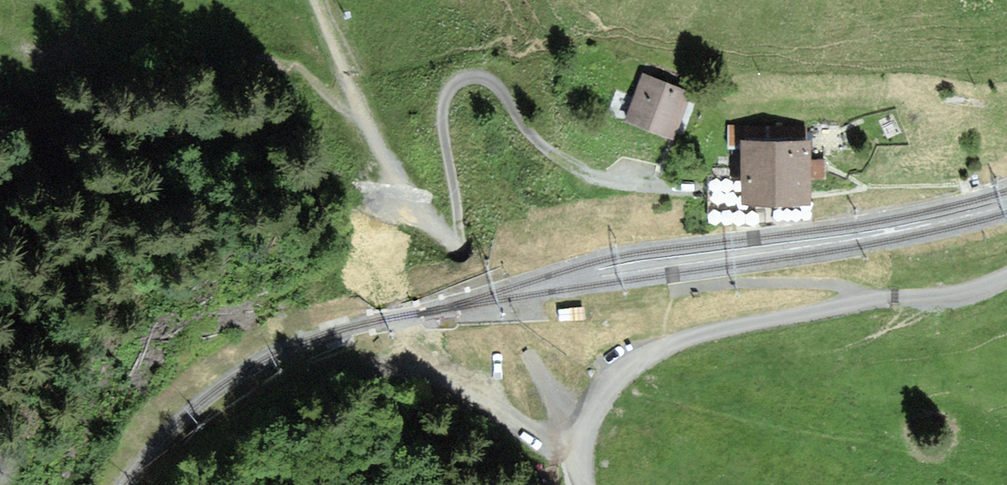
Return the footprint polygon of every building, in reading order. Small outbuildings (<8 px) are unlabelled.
[(649,71),(630,119),(677,139),(697,91),(649,71)] [(815,175),(812,175),(813,136),(745,135),(745,172),(713,171),(713,191),(712,214),(814,216),(815,195),(815,175)]
